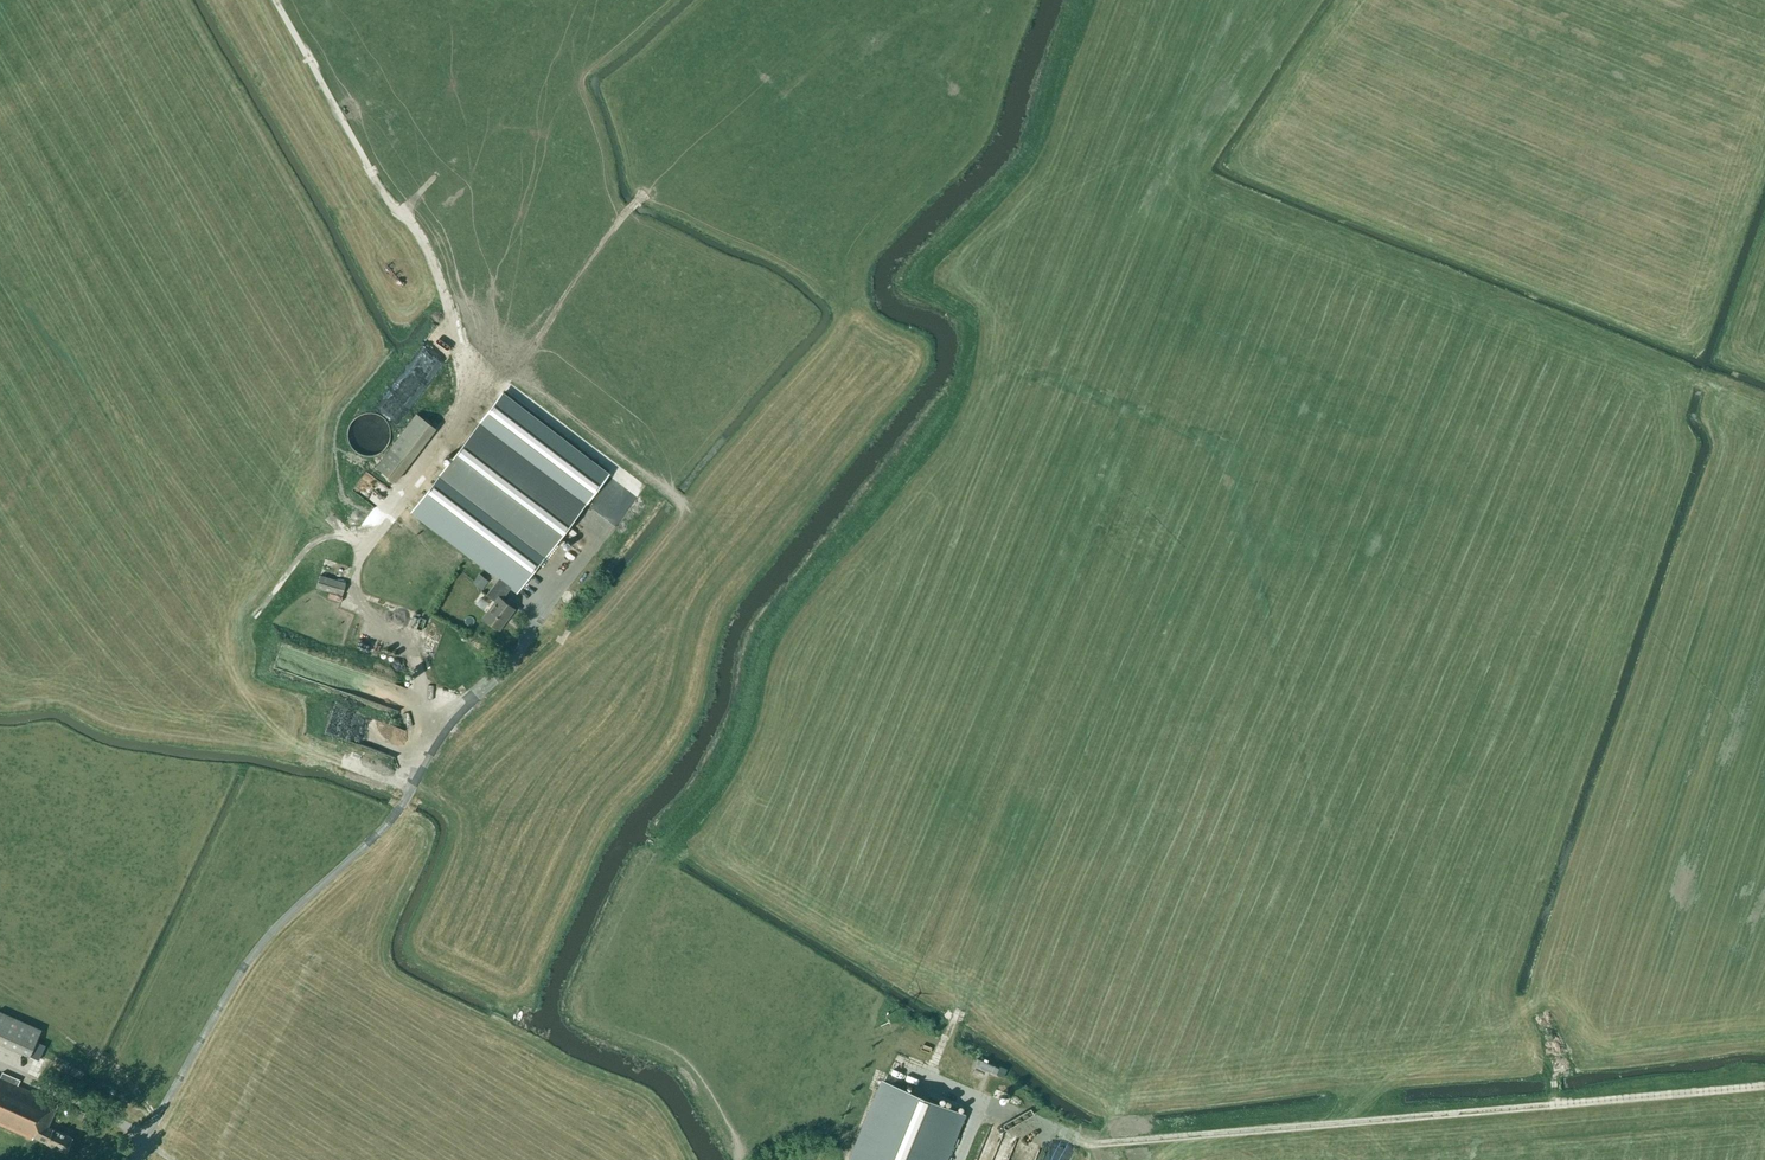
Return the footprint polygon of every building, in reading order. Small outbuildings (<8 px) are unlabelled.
[(501,394),(411,513),(498,580),(486,595),(495,602),(483,618),(499,630),(514,609),(502,600),(510,589),(516,593),(544,556),(606,474),(501,394)] [(375,467),(396,482),(436,429),(416,414),(375,467)] [(380,444),(380,417),(360,417),(360,444),(380,444)] [(374,502),(380,502),(380,475),(361,474),(361,490),(363,490),(363,496),(374,497),(374,502)] [(479,574),(472,583),(482,590),(489,581),(479,574)] [(315,588),(341,596),(345,583),(319,575),(315,588)] [(0,1011),(0,1043),(30,1057),(42,1030),(0,1011)] [(996,1070),(1000,1062),(978,1053),(974,1061),(996,1070)] [(67,1152),(73,1138),(48,1127),(58,1104),(18,1086),(20,1080),(3,1072),(0,1078),(0,1144),(26,1155),(34,1137),(67,1152)] [(962,1114),(884,1081),(851,1159),(943,1159),(962,1114)] [(1018,1135),(1008,1131),(1005,1138),(998,1134),(1002,1127),(996,1125),(980,1159),(1006,1159),(1018,1135)] [(1033,1158),(1040,1143),(1024,1136),(1017,1151),(1033,1158)]
